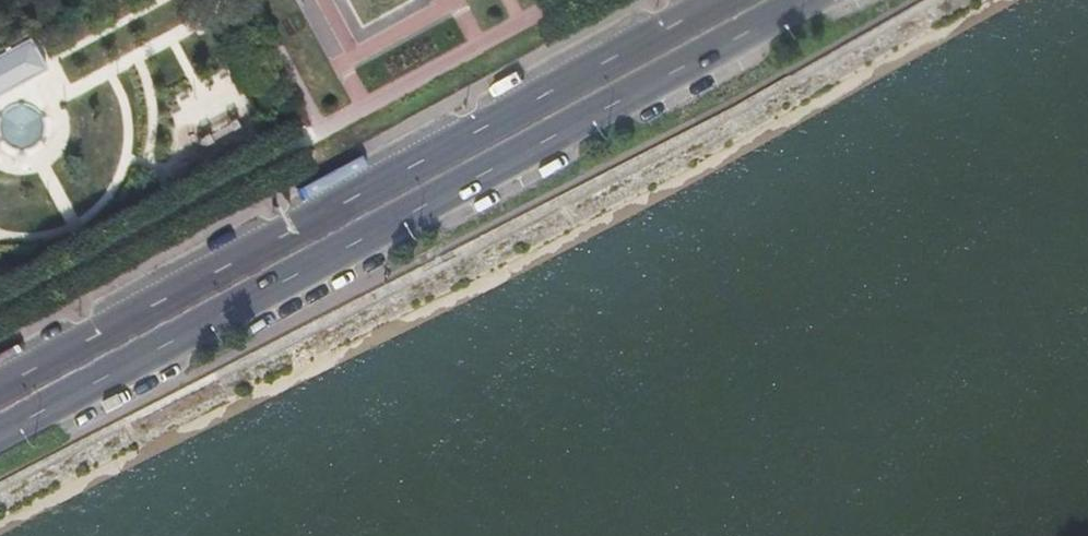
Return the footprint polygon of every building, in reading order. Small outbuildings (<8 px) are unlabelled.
[(47,67),(29,36),(0,53),(0,95),(47,67)] [(2,108),(8,149),(39,145),(33,103),(2,108)]
